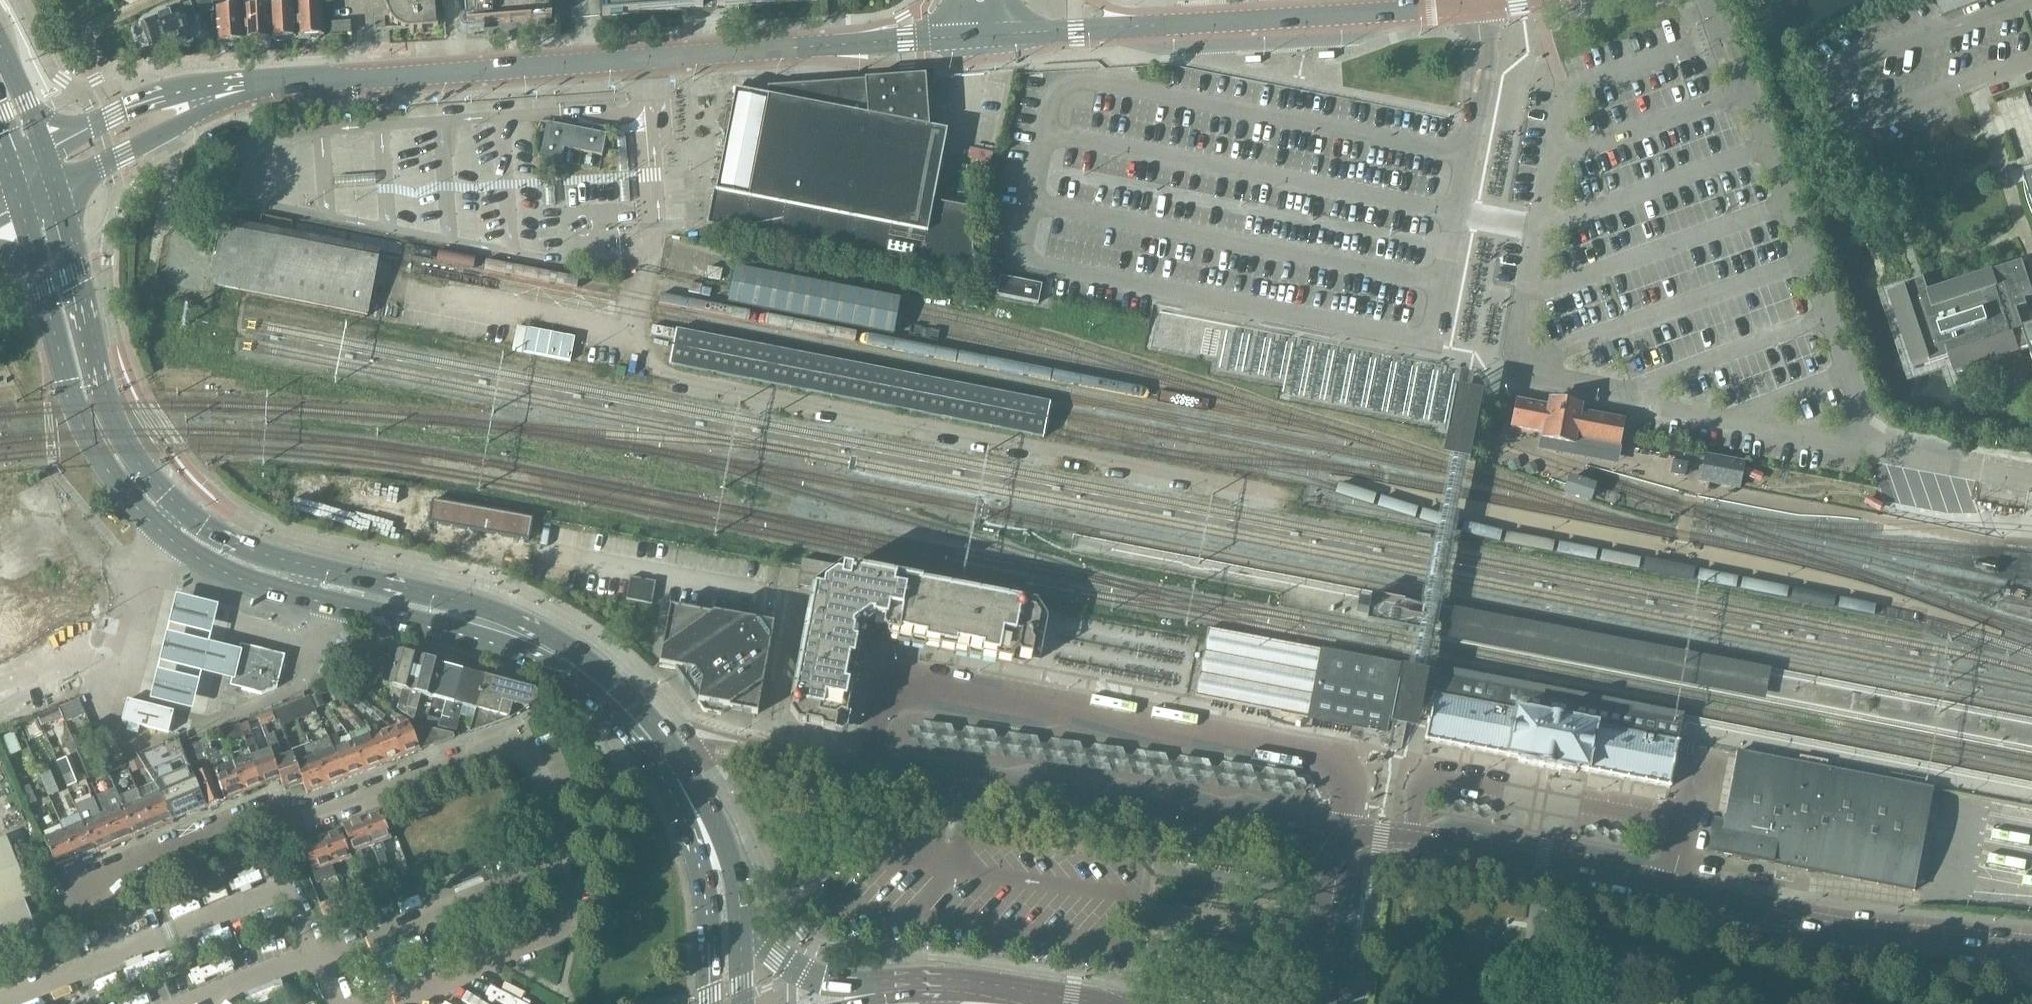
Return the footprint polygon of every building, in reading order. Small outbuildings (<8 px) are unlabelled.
[(202,13),(214,11),(213,0),(197,0),(202,13)] [(270,5),(269,0),(244,0),(247,43),(266,42),(266,39),(271,39),(270,5)] [(295,4),(295,0),(283,0),(283,5),(270,5),(271,39),(274,39),(277,41),(297,40),(295,4)] [(309,4),(309,0),(297,0),(300,40),(319,39),(322,36),(325,36),(322,3),(309,4)] [(375,32),(375,33),(439,28),(439,27),(438,27),(436,0),(373,0),(375,32)] [(466,18),(465,18),(464,18),(463,19),(461,21),(460,22),(460,24),(460,25),(460,26),(460,28),(461,29),(462,30),(463,31),(464,32),(466,32),(467,32),(474,32),(485,27),(485,25),(532,21),(532,25),(547,27),(547,20),(553,19),(553,17),(549,17),(550,0),(465,0),(466,18)] [(607,14),(603,14),(603,16),(698,9),(704,9),(704,8),(706,8),(707,9),(707,10),(708,11),(709,12),(710,12),(711,12),(713,12),(714,12),(715,11),(716,10),(716,9),(716,8),(716,7),(719,7),(719,8),(724,7),(819,0),(606,0),(607,14)] [(170,13),(145,22),(149,34),(146,35),(150,46),(153,44),(154,48),(176,40),(177,43),(186,40),(185,37),(190,35),(186,23),(196,19),(191,5),(181,8),(180,5),(168,9),(170,13)] [(217,8),(219,44),(234,43),(234,41),(244,41),(242,7),(217,8)] [(707,226),(975,278),(970,210),(934,202),(947,132),(930,129),(926,77),(767,88),(768,97),(734,91),(727,123),(707,226)] [(1887,142),(1908,207),(2031,165),(2031,93),(1887,142)] [(548,124),(541,159),(562,163),(564,149),(603,157),(607,136),(548,124)] [(380,262),(223,232),(212,286),(369,316),(380,262)] [(2025,330),(2018,310),(2029,307),(2027,301),(2031,299),(2031,286),(2024,262),(1930,294),(1925,280),(1906,287),(1907,290),(1891,295),(1915,367),(1931,362),(1932,365),(1950,359),(1956,375),(2030,350),(2031,354),(2031,328),(2025,330)] [(736,267),(728,304),(895,336),(901,300),(736,267)] [(723,271),(708,268),(706,278),(721,281),(723,271)] [(1001,277),(997,295),(1039,304),(1043,285),(1001,277)] [(575,338),(529,329),(524,352),(571,362),(575,338)] [(677,331),(670,366),(1044,439),(1050,404),(677,331)] [(1518,401),(1513,426),(1544,432),(1543,439),(1574,445),(1576,438),(1619,446),(1624,421),(1580,413),(1581,408),(1581,407),(1550,401),(1550,402),(1549,407),(1518,401)] [(1447,435),(1445,447),(1455,449),(1457,437),(1447,435)] [(1316,448),(1316,463),(1330,463),(1330,448),(1316,448)] [(1706,456),(1706,457),(1701,481),(1739,488),(1743,465),(1743,463),(1706,456)] [(1672,474),(1685,476),(1687,464),(1674,461),(1672,474)] [(1763,473),(1745,466),(1742,473),(1760,480),(1763,473)] [(1569,472),(1562,492),(1589,501),(1596,482),(1569,472)] [(148,493),(143,501),(156,510),(162,502),(148,493)] [(1884,502),(1867,494),(1864,501),(1881,509),(1884,502)] [(431,501),(427,524),(528,541),(532,518),(431,501)] [(1015,601),(856,570),(855,575),(853,574),(854,572),(844,570),(844,572),(841,571),(841,567),(803,560),(801,569),(798,588),(799,589),(801,582),(816,585),(813,604),(811,604),(793,697),(796,702),(794,704),(793,708),(795,711),(799,712),(798,719),(801,723),(837,730),(838,722),(837,720),(841,717),(846,718),(846,716),(851,688),(852,688),(852,686),(851,686),(856,660),(857,660),(858,659),(857,659),(859,645),(858,643),(854,642),(856,633),(857,633),(857,631),(854,631),(854,627),(871,615),(875,616),(874,619),(876,620),(876,619),(886,620),(884,628),(889,635),(899,637),(898,638),(900,638),(900,637),(926,642),(926,643),(927,643),(928,643),(956,648),(956,649),(957,649),(957,648),(983,653),(983,654),(985,654),(1013,659),(1013,660),(1014,660),(1015,655),(1020,652),(1022,654),(1030,656),(1034,632),(1038,633),(1041,617),(1040,616),(1039,617),(1036,616),(1034,614),(1026,612),(1027,608),(1025,605),(1021,604),(1018,606),(1015,601)] [(44,639),(47,624),(95,607),(99,588),(95,579),(37,569),(0,583),(0,655),(44,639)] [(632,577),(628,600),(654,604),(658,582),(632,577)] [(220,602),(177,591),(150,697),(194,707),(203,669),(234,676),(240,650),(210,640),(220,602)] [(661,668),(676,670),(704,712),(722,715),(731,709),(759,715),(775,627),(672,608),(661,668)] [(1207,639),(1196,696),(1387,732),(1399,668),(1399,665),(1208,629),(1207,639)] [(286,656),(241,645),(240,650),(234,676),(231,687),(263,695),(278,688),(286,656)] [(404,691),(400,705),(407,707),(409,708),(422,659),(400,654),(399,658),(386,654),(386,656),(374,663),(384,681),(391,687),(404,691)] [(422,659),(409,708),(407,715),(414,720),(421,695),(434,698),(443,665),(422,659)] [(443,717),(440,727),(449,729),(464,671),(443,665),(434,698),(447,702),(443,717)] [(1402,669),(1390,726),(1416,731),(1428,674),(1402,669)] [(464,671),(449,729),(457,731),(459,721),(464,706),(477,710),(487,677),(464,671)] [(536,690),(487,677),(477,710),(471,733),(511,719),(537,702),(540,695),(536,690)] [(320,693),(311,697),(316,709),(325,705),(320,693)] [(1426,740),(1425,741),(1428,742),(1428,741),(1438,743),(1438,744),(1441,744),(1449,745),(1449,746),(1452,746),(1461,747),(1461,748),(1465,749),(1465,748),(1472,749),(1471,750),(1475,751),(1475,750),(1484,752),(1484,753),(1486,753),(1487,752),(1496,754),(1496,755),(1498,755),(1508,756),(1507,757),(1510,758),(1510,757),(1519,759),(1519,762),(1522,763),(1522,764),(1571,774),(1572,774),(1573,773),(1576,774),(1577,769),(1582,770),(1582,771),(1588,772),(1588,771),(1615,776),(1614,777),(1616,777),(1617,777),(1623,778),(1623,779),(1625,779),(1625,778),(1627,779),(1632,780),(1637,781),(1640,782),(1640,781),(1645,782),(1644,783),(1647,783),(1656,784),(1656,785),(1660,786),(1660,785),(1669,787),(1671,788),(1671,784),(1673,772),(1674,772),(1676,758),(1675,757),(1678,744),(1679,742),(1676,742),(1597,727),(1597,726),(1595,726),(1585,725),(1585,724),(1567,721),(1546,717),(1516,711),(1437,696),(1435,695),(1434,698),(1435,698),(1432,712),(1431,712),(1431,715),(1432,715),(1430,722),(1429,722),(1429,725),(1427,738),(1426,738),(1426,740)] [(309,697),(292,704),(298,719),(316,711),(309,697)] [(126,712),(124,718),(123,721),(170,733),(172,723),(175,712),(129,700),(126,712)] [(80,701),(62,709),(68,722),(85,714),(80,701)] [(292,704),(274,712),(280,727),(298,719),(292,704)] [(399,705),(398,709),(405,714),(407,707),(400,705),(399,705)] [(60,710),(40,719),(43,727),(64,718),(60,710)] [(273,712),(259,717),(262,726),(276,720),(273,712)] [(357,717),(353,720),(363,730),(369,728),(357,717)] [(422,751),(414,731),(410,722),(404,717),(399,719),(402,725),(391,729),(403,758),(422,751)] [(248,722),(241,725),(244,733),(251,730),(248,722)] [(919,728),(912,727),(907,733),(910,739),(917,740),(920,747),(948,751),(953,745),(960,746),(963,752),(991,756),(996,751),(1003,752),(1006,758),(1034,762),(1038,757),(1046,758),(1048,764),(1077,768),(1081,763),(1088,763),(1091,770),(1120,774),(1124,769),(1131,770),(1134,776),(1162,780),(1166,774),(1174,775),(1177,782),(1205,785),(1209,780),(1217,781),(1219,787),(1248,791),(1252,786),(1260,787),(1263,793),(1291,797),(1295,792),(1302,792),(1306,787),(1304,780),(1297,779),(1294,773),(1266,769),(1261,774),(1254,773),(1252,767),(1223,763),(1218,768),(1211,767),(1209,761),(1180,757),(1175,763),(1168,762),(1166,755),(1137,751),(1133,757),(1126,756),(1123,749),(1095,745),(1090,751),(1083,750),(1080,743),(1051,740),(1047,745),(1040,744),(1037,738),(1009,734),(1004,739),(997,738),(994,732),(966,728),(962,734),(955,733),(952,726),(923,722),(919,728)] [(240,725),(221,732),(225,742),(244,734),(240,725)] [(391,729),(379,733),(377,726),(370,729),(374,740),(373,741),(376,749),(379,748),(382,756),(379,757),(381,760),(383,759),(386,765),(403,758),(391,729)] [(424,727),(414,731),(422,751),(455,738),(453,734),(424,727)] [(374,740),(370,729),(350,736),(365,773),(386,765),(383,759),(381,760),(379,757),(382,756),(379,748),(376,749),(373,741),(374,740)] [(243,736),(249,750),(263,787),(281,780),(270,750),(260,754),(251,733),(243,736)] [(304,783),(293,752),(282,757),(274,734),(265,738),(270,750),(281,780),(285,790),(304,783)] [(13,735),(1,740),(8,756),(19,751),(13,735)] [(350,736),(339,740),(337,735),(330,738),(337,755),(335,756),(337,763),(341,761),(345,770),(341,772),(342,776),(346,775),(348,779),(365,773),(350,736)] [(337,755),(330,738),(311,745),(327,787),(348,779),(346,775),(342,776),(341,772),(345,770),(341,761),(337,763),(335,756),(337,755)] [(179,739),(139,755),(157,785),(160,794),(172,821),(207,808),(195,779),(190,766),(179,739)] [(207,808),(225,801),(206,754),(206,753),(205,753),(200,742),(189,746),(196,764),(190,766),(195,779),(207,808)] [(327,787),(311,745),(293,752),(304,783),(308,794),(327,787)] [(206,754),(225,801),(244,794),(233,764),(230,757),(229,755),(219,758),(217,753),(216,750),(206,754)] [(249,750),(230,757),(233,764),(244,794),(263,787),(249,750)] [(1715,823),(1709,851),(1717,852),(1717,854),(1719,854),(1719,853),(1736,857),(1737,857),(1753,860),(1755,861),(1755,860),(1771,863),(1771,864),(1773,864),(1773,863),(1914,891),(1915,891),(1933,791),(1931,791),(1931,790),(1931,789),(1799,764),(1737,753),(1723,825),(1715,823)] [(137,756),(128,760),(133,771),(143,767),(140,761),(137,756)] [(78,783),(71,767),(68,758),(59,762),(69,787),(78,783)] [(125,761),(108,768),(110,773),(127,766),(125,761)] [(52,772),(42,776),(51,797),(60,793),(52,772)] [(38,802),(32,785),(22,789),(29,806),(38,802)] [(116,790),(98,798),(106,817),(102,818),(114,846),(117,844),(136,836),(119,798),(116,790)] [(138,790),(119,798),(136,836),(154,829),(142,801),(138,790)] [(160,794),(142,801),(154,829),(172,821),(160,794)] [(94,799),(76,807),(79,814),(95,853),(114,846),(102,818),(94,799)] [(392,838),(381,811),(362,818),(373,845),(380,866),(388,863),(384,852),(386,851),(383,841),(392,838)] [(79,814),(60,822),(64,832),(76,861),(95,853),(79,814)] [(354,852),(373,845),(362,818),(343,825),(354,852)] [(341,829),(322,837),(333,865),(352,858),(341,829)] [(64,832),(46,840),(57,869),(76,861),(64,832)] [(303,844),(313,873),(318,884),(337,876),(333,864),(322,837),(303,844)] [(25,901),(31,898),(7,839),(0,842),(0,958),(41,941),(25,901)] [(361,858),(355,860),(360,875),(367,872),(361,858)] [(365,888),(344,895),(345,898),(349,908),(370,900),(368,896),(365,888)] [(345,898),(331,903),(335,914),(349,908),(345,898)]
